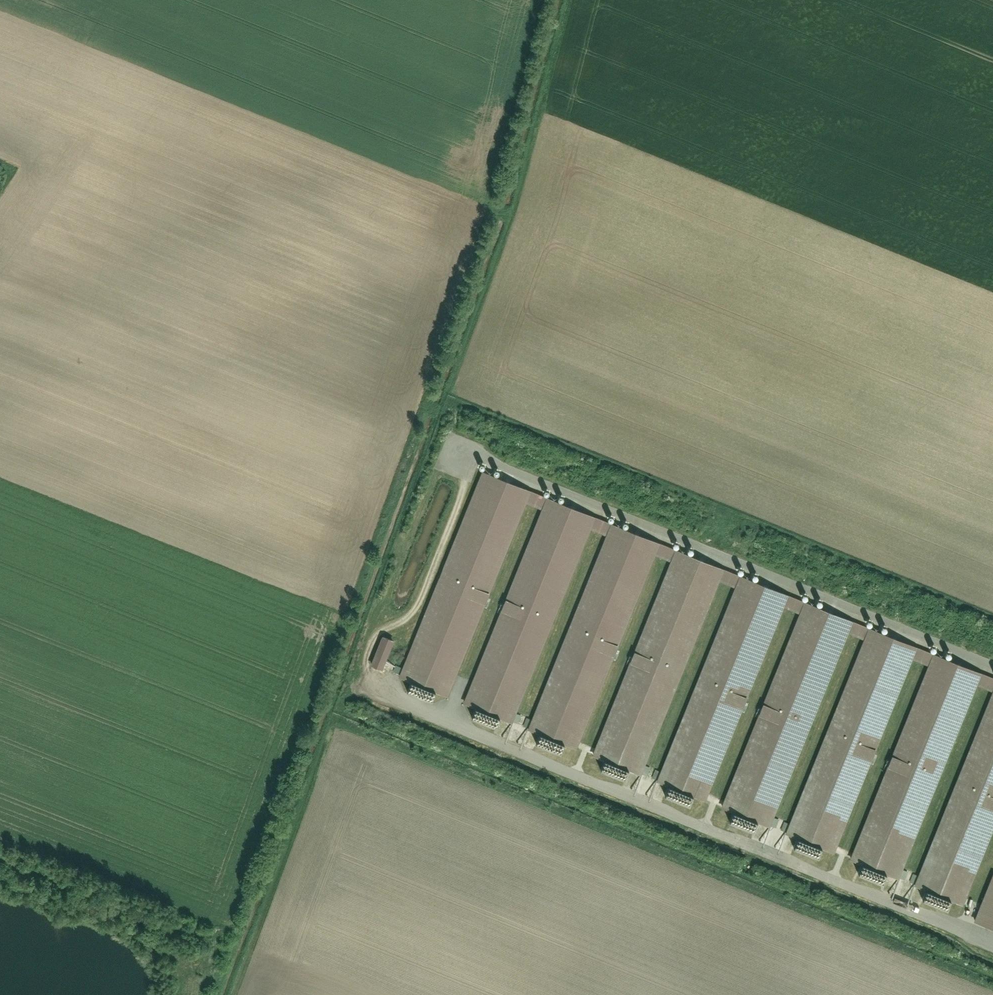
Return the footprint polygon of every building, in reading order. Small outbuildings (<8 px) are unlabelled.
[(483,470),(400,673),(444,691),(524,500),(542,507),(464,702),(512,722),(590,529),(601,533),(524,726),(576,746),(654,551),(670,558),(591,755),(641,775),(719,580),(732,586),(654,780),(707,801),(785,608),(795,612),(717,806),(768,826),(847,629),(863,636),(784,833),(833,853),(913,655),(929,662),(850,857),(898,877),(976,685),(988,690),(909,886),(964,908),(992,836),(992,676),(483,470)] [(392,637),(378,632),(367,664),(380,669),(392,637)] [(975,920),(992,927),(992,876),(975,920)]
